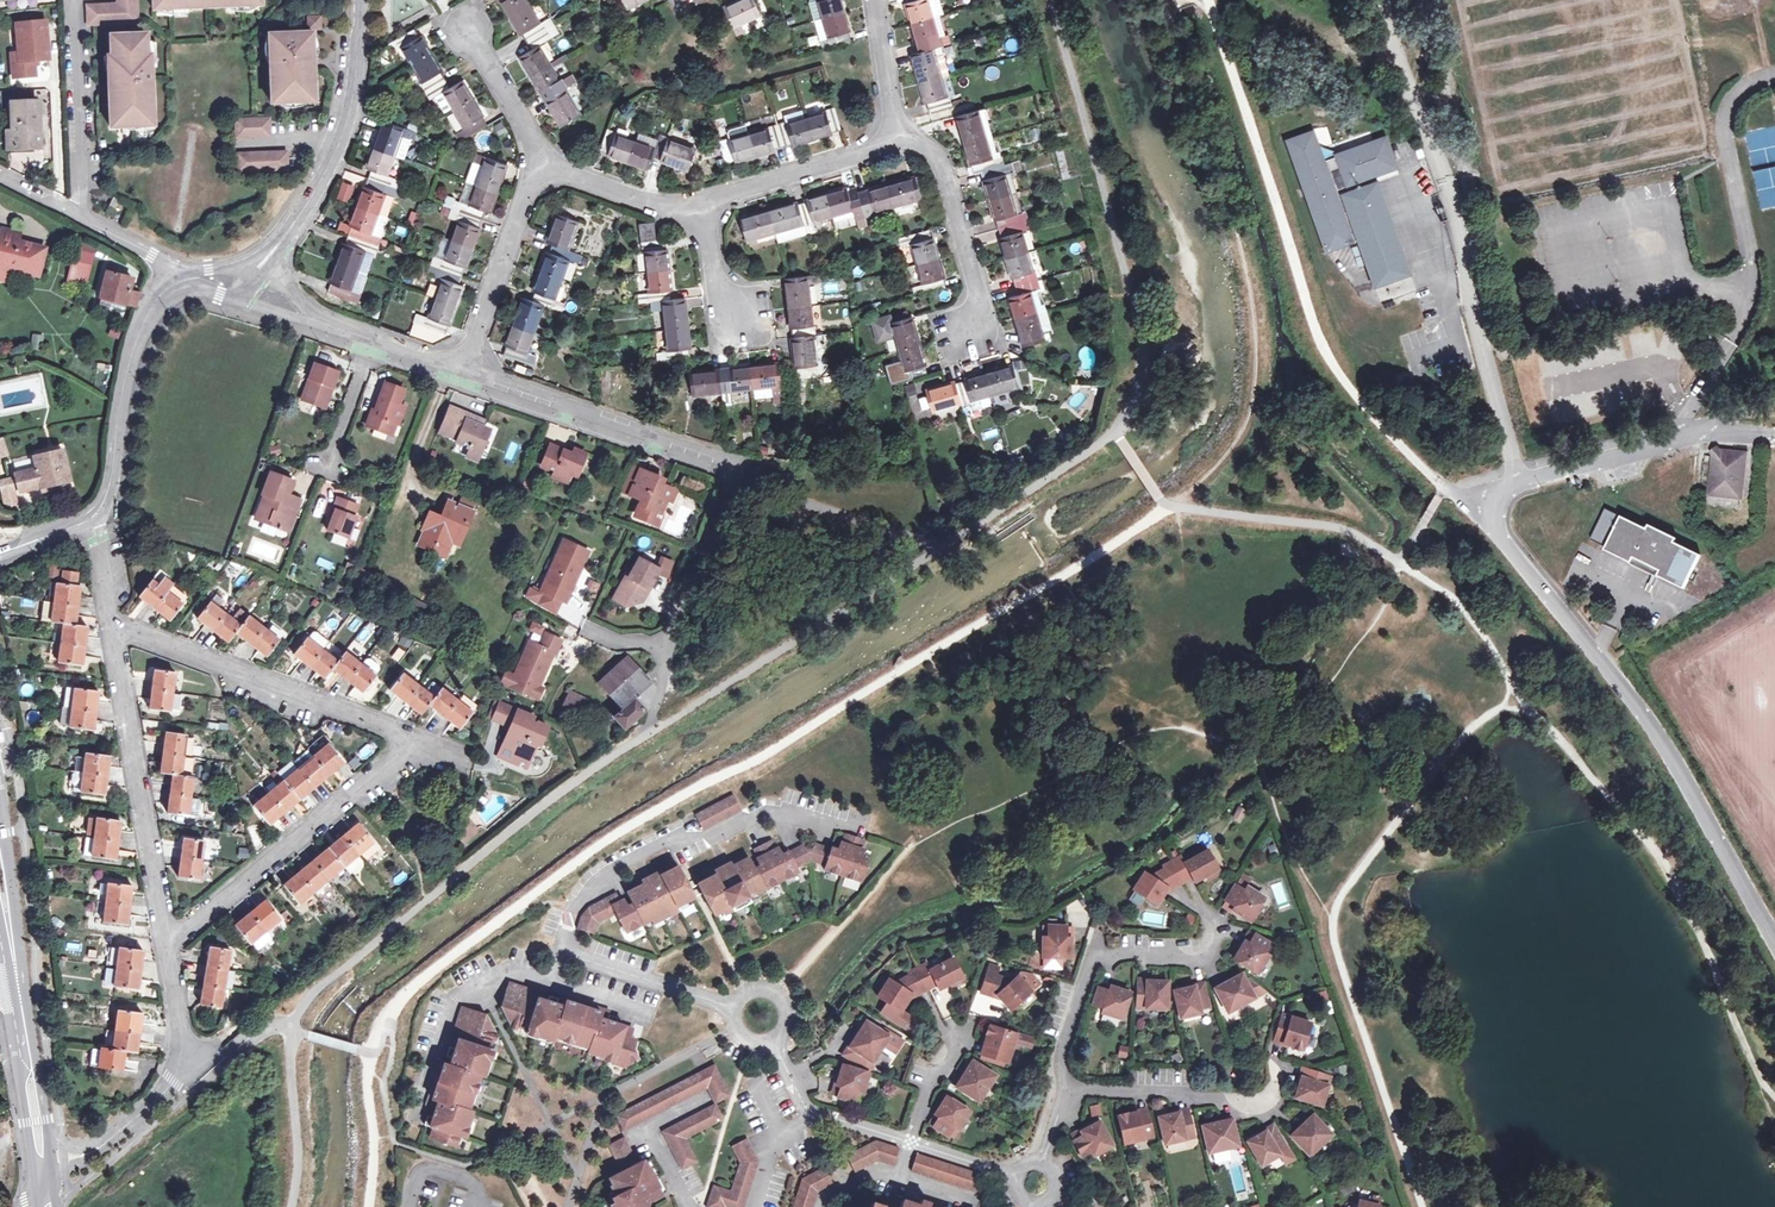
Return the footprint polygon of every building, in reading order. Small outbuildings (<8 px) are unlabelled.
[(136,25),(135,0),(117,0),(117,7),(87,8),(88,27),(136,25)] [(152,12),(160,12),(160,9),(182,8),(182,11),(230,8),(230,6),(252,5),(252,7),(260,7),(260,0),(152,0),(152,12)] [(509,17),(528,5),(525,0),(499,0),(509,17)] [(629,9),(649,0),(648,0),(625,0),(629,9)] [(753,2),(757,0),(740,0),(723,8),(737,36),(745,32),(741,24),(760,15),(753,2)] [(823,18),(844,12),(841,0),(818,0),(823,18)] [(916,0),(905,3),(911,23),(932,17),(938,16),(940,15),(936,0),(916,0)] [(809,4),(811,18),(817,17),(815,3),(809,4)] [(528,5),(509,17),(520,35),(522,34),(526,42),(554,26),(549,18),(539,24),(528,5)] [(850,32),(844,12),(823,18),(824,20),(816,22),(821,40),(827,38),(830,47),(850,41),(848,33),(850,32)] [(943,45),(940,37),(945,36),(938,16),(932,17),(911,23),(917,44),(919,43),(922,51),(943,45)] [(319,18),(307,18),(308,30),(320,30),(319,18)] [(48,60),(45,22),(17,24),(19,53),(12,54),(14,77),(34,76),(33,61),(48,60)] [(526,42),(531,51),(520,58),(530,75),(549,63),(539,46),(559,34),(554,26),(526,42)] [(412,65),(431,54),(420,36),(418,37),(414,29),(388,44),(394,52),(402,47),(412,65)] [(311,34),(268,37),(271,105),(284,104),(286,101),(299,100),(302,103),(314,102),(311,34)] [(108,69),(110,130),(120,130),(126,124),(138,123),(144,128),(153,128),(152,67),(148,67),(147,42),(138,43),(138,37),(119,38),(119,44),(110,44),(111,69),(108,69)] [(922,51),(925,61),(914,64),(920,83),(942,77),(950,75),(944,55),(946,55),(943,45),(922,51)] [(442,72),(431,54),(412,65),(423,83),(422,84),(427,93),(445,82),(440,73),(442,72)] [(571,76),(560,82),(549,63),(530,75),(541,93),(542,92),(547,100),(565,89),(575,84),(571,76)] [(942,77),(920,83),(926,104),(928,103),(930,111),(952,105),(950,97),(948,98),(942,77)] [(443,92),(454,112),(474,100),(462,80),(449,88),(445,82),(427,93),(431,99),(443,92)] [(565,89),(547,100),(545,101),(561,127),(580,115),(565,89)] [(454,112),(464,128),(455,134),(460,142),(487,126),(482,118),(485,116),(474,100),(454,112)] [(11,103),(13,132),(13,149),(40,148),(37,102),(11,103)] [(826,110),(826,113),(806,119),(812,141),(833,135),(832,132),(840,130),(834,108),(826,110)] [(786,122),(776,125),(782,147),(792,144),(792,146),(812,141),(806,119),(803,109),(783,115),(786,122)] [(965,145),(986,139),(978,110),(957,116),(965,145)] [(269,120),(236,122),(237,138),(269,136),(269,120)] [(386,122),(383,130),(380,129),(373,149),(394,156),(401,136),(409,139),(413,140),(416,133),(386,122)] [(768,127),(769,130),(748,136),(754,157),(775,151),(774,149),(782,147),(776,125),(768,127)] [(600,150),(608,153),(608,155),(626,162),(634,142),(615,134),(616,133),(608,130),(600,150)] [(1313,131),(1287,141),(1295,164),(1327,252),(1359,240),(1375,287),(1410,274),(1377,182),(1375,176),(1397,168),(1386,137),(1336,155),(1336,156),(1324,161),(1313,131)] [(13,149),(13,132),(5,132),(5,150),(13,149)] [(639,134),(636,142),(655,150),(658,141),(639,134)] [(636,142),(634,142),(626,162),(647,170),(652,157),(660,159),(667,139),(668,138),(660,135),(658,141),(655,150),(636,142)] [(401,136),(394,156),(402,159),(409,139),(401,136)] [(754,157),(748,136),(729,141),(728,138),(719,141),(725,163),(735,160),(735,162),(754,157)] [(667,139),(660,159),(659,160),(689,171),(697,150),(667,139)] [(986,139),(965,145),(971,164),(973,173),(983,171),(1004,165),(1001,156),(992,158),(986,139)] [(405,159),(413,161),(417,147),(408,145),(405,159)] [(387,176),(394,156),(373,149),(366,168),(372,170),(369,179),(398,190),(401,181),(387,176)] [(286,154),(237,156),(238,172),(287,170),(286,154)] [(476,185),(497,193),(507,166),(479,155),(476,163),(483,166),(476,185)] [(983,171),(986,179),(984,180),(989,200),(1011,194),(1005,174),(1014,172),(1012,162),(1004,165),(983,171)] [(1754,169),(1758,207),(1774,205),(1774,167),(1754,169)] [(1397,168),(1375,176),(1377,182),(1399,174),(1397,168)] [(915,178),(886,186),(893,207),(921,198),(915,178)] [(369,179),(366,188),(364,187),(356,207),(378,214),(386,217),(393,198),(395,198),(398,190),(369,179)] [(348,202),(353,185),(340,181),(335,198),(348,202)] [(459,201),(466,203),(471,184),(464,182),(459,201)] [(497,193),(476,185),(470,206),(455,201),(456,198),(448,195),(445,204),(453,206),(452,209),(481,219),(484,210),(490,212),(497,193)] [(858,196),(864,218),(874,215),(873,213),(893,207),(886,186),(867,192),(868,193),(858,196)] [(847,189),(826,195),(833,216),(853,210),(859,228),(866,226),(864,218),(858,196),(856,189),(848,191),(847,189)] [(1011,194),(989,200),(995,220),(998,219),(1000,228),(1027,220),(1025,212),(1017,214),(1011,194)] [(807,202),(798,205),(804,224),(807,235),(816,232),(813,221),(833,216),(826,195),(807,200),(807,202)] [(114,200),(109,210),(115,212),(120,202),(114,200)] [(768,211),(775,233),(778,243),(807,235),(804,224),(798,205),(798,203),(768,211)] [(1444,206),(1436,208),(1439,221),(1447,219),(1444,206)] [(349,226),(352,227),(349,236),(378,246),(380,241),(381,238),(388,218),(386,217),(378,214),(356,207),(349,226)] [(459,221),(452,241),(473,248),(480,229),(478,228),(481,219),(452,209),(449,218),(459,221)] [(750,217),(750,218),(742,221),(748,243),(756,241),(755,238),(775,233),(768,211),(750,217)] [(415,226),(419,216),(412,214),(409,224),(415,226)] [(548,243),(553,245),(568,251),(578,222),(558,214),(548,243)] [(1000,228),(1003,238),(1001,239),(1006,257),(1027,251),(1022,233),(1030,230),(1027,220),(1000,228)] [(18,271),(38,276),(44,248),(18,242),(12,240),(14,232),(1,228),(0,231),(0,280),(2,280),(5,267),(18,271)] [(654,229),(639,231),(641,243),(655,241),(654,229)] [(912,244),(917,265),(939,259),(934,238),(931,239),(928,230),(899,238),(901,247),(912,244)] [(336,264),(357,271),(364,251),(374,254),(378,246),(349,236),(345,244),(343,243),(336,264)] [(443,238),(436,257),(434,257),(431,265),(460,275),(463,267),(466,269),(473,248),(452,241),(443,238)] [(645,252),(647,272),(670,270),(667,249),(663,249),(662,240),(655,241),(641,243),(642,252),(645,252)] [(400,248),(380,241),(378,246),(405,256),(408,247),(401,244),(400,248)] [(78,242),(68,281),(84,284),(92,245),(78,242)] [(541,272),(562,280),(569,261),(578,264),(582,256),(568,251),(553,245),(549,254),(548,253),(541,272)] [(1027,251),(1006,257),(1012,278),(1014,277),(1017,286),(1038,280),(1036,271),(1034,272),(1027,251)] [(945,278),(939,259),(917,265),(923,284),(912,287),(915,296),(945,288),(942,279),(945,278)] [(357,271),(336,264),(329,282),(331,283),(328,292),(357,302),(361,293),(350,290),(357,271)] [(425,296),(436,299),(457,307),(465,286),(458,284),(460,275),(431,265),(428,273),(433,275),(425,296)] [(908,266),(911,281),(917,280),(914,265),(908,266)] [(647,272),(650,294),(639,295),(640,304),(663,301),(671,301),(670,292),(672,291),(670,270),(647,272)] [(135,306),(139,293),(129,291),(132,279),(107,272),(101,297),(102,297),(101,303),(124,309),(125,303),(135,306)] [(565,303),(554,300),(562,280),(541,272),(534,292),(535,293),(532,302),(543,305),(561,312),(565,303)] [(786,278),(789,308),(811,305),(808,284),(820,283),(819,274),(786,278)] [(1017,286),(1019,295),(1009,298),(1015,318),(1036,312),(1030,292),(1041,288),(1038,280),(1017,286)] [(512,326),(533,334),(543,305),(532,302),(522,298),(512,326)] [(425,308),(423,316),(417,313),(414,322),(445,334),(448,325),(451,326),(457,307),(436,299),(432,310),(425,308)] [(663,301),(666,332),(688,329),(685,299),(671,301),(663,301)] [(811,305),(789,308),(791,328),(793,328),(794,338),(817,335),(815,325),(813,325),(811,305)] [(1036,312),(1015,318),(1023,346),(1044,340),(1036,312)] [(890,319),(891,323),(909,318),(908,314),(890,319)] [(921,345),(912,317),(909,318),(891,323),(890,319),(890,317),(874,322),(879,340),(889,337),(897,344),(899,352),(921,345)] [(121,327),(113,325),(111,334),(118,337),(121,327)] [(537,356),(527,352),(533,334),(512,326),(506,345),(507,345),(504,354),(534,365),(537,356)] [(690,349),(688,329),(666,332),(669,352),(658,353),(659,362),(688,359),(687,350),(690,349)] [(826,334),(817,335),(794,338),(793,338),(796,367),(817,365),(815,345),(827,344),(826,334)] [(1706,341),(1711,345),(1716,338),(1710,335),(1706,341)] [(42,337),(33,336),(32,350),(41,350),(42,337)] [(926,375),(923,367),(927,366),(921,345),(899,352),(888,355),(897,383),(926,375)] [(779,363),(749,366),(752,389),(772,387),(774,399),(783,398),(779,363)] [(108,367),(98,364),(94,387),(104,393),(108,367)] [(301,399),(320,406),(327,387),(332,388),(338,372),(314,364),(301,399)] [(1013,365),(985,373),(991,394),(1019,386),(1013,365)] [(752,389),(749,366),(729,369),(729,371),(720,372),(722,392),(724,403),(733,402),(731,391),(752,389)] [(693,395),(722,392),(720,372),(720,370),(691,373),(693,395)] [(971,400),(991,394),(985,373),(965,379),(965,382),(956,383),(962,402),(963,405),(971,402),(971,400)] [(616,395),(620,377),(611,376),(608,394),(616,395)] [(962,402),(956,383),(956,382),(927,390),(933,411),(962,402)] [(367,425),(388,433),(393,421),(398,423),(404,406),(399,404),(404,390),(385,383),(374,414),(371,413),(367,425)] [(912,383),(903,385),(905,396),(915,394),(912,383)] [(327,387),(320,406),(325,408),(332,388),(327,387)] [(448,436),(459,411),(449,407),(438,431),(448,436)] [(478,419),(459,411),(448,436),(458,440),(458,442),(471,447),(480,451),(481,447),(485,439),(489,430),(479,426),(476,425),(478,419)] [(393,435),(398,423),(393,421),(388,433),(393,435)] [(844,443),(843,454),(854,455),(855,444),(844,443)] [(572,454),(550,445),(542,465),(555,471),(553,475),(567,481),(571,473),(578,476),(582,466),(579,465),(584,455),(574,451),(572,454)] [(476,460),(480,451),(471,447),(468,456),(476,460)] [(42,491),(57,487),(72,483),(63,450),(34,457),(37,468),(15,474),(16,477),(19,489),(20,492),(41,487),(42,491)] [(1716,454),(1712,457),(1708,495),(1740,499),(1745,454),(1719,452),(1716,454)] [(629,494),(640,470),(631,466),(620,490),(629,494)] [(640,470),(629,494),(641,500),(635,513),(657,523),(667,500),(672,490),(650,481),(653,475),(640,470)] [(270,496),(260,520),(289,531),(300,500),(288,495),(293,481),(271,473),(263,494),(265,495),(270,496)] [(19,489),(16,477),(0,481),(3,493),(19,489)] [(704,486),(688,479),(685,487),(701,494),(704,486)] [(672,490),(667,500),(672,502),(676,492),(672,490)] [(256,518),(260,520),(270,496),(265,495),(256,518)] [(357,505),(337,497),(333,509),(335,510),(327,531),(348,538),(356,517),(353,516),(357,505)] [(462,497),(458,506),(470,511),(474,502),(462,497)] [(420,544),(434,550),(436,546),(447,550),(451,541),(454,532),(462,535),(471,512),(470,511),(458,506),(449,502),(443,516),(431,511),(424,529),(425,529),(420,544)] [(1603,550),(1630,564),(1633,558),(1659,571),(1656,577),(1682,590),(1699,555),(1673,542),(1675,538),(1648,525),(1646,529),(1620,516),(1603,550)] [(458,544),(462,535),(454,532),(451,541),(458,544)] [(588,551),(564,540),(541,590),(545,592),(561,600),(565,602),(588,551)] [(436,546),(434,550),(445,554),(447,550),(436,546)] [(332,571),(336,561),(318,555),(314,565),(332,571)] [(659,569),(639,558),(628,576),(626,575),(615,594),(621,598),(623,604),(625,605),(638,602),(639,600),(646,587),(649,589),(658,573),(667,577),(673,561),(663,557),(659,569)] [(1630,564),(1656,577),(1659,571),(1633,558),(1630,564)] [(56,593),(55,601),(79,605),(81,586),(77,585),(79,572),(68,571),(66,583),(58,582),(56,593)] [(175,584),(165,577),(158,584),(152,579),(139,595),(156,609),(168,593),(175,584)] [(649,589),(646,587),(639,600),(642,601),(649,589)] [(545,592),(540,604),(556,612),(561,600),(545,592)] [(183,604),(168,593),(156,609),(170,620),(183,604)] [(218,607),(225,599),(217,593),(210,601),(218,607)] [(621,598),(615,594),(612,598),(623,604),(621,598)] [(133,597),(123,611),(135,620),(146,606),(133,597)] [(40,620),(52,621),(55,601),(44,600),(40,620)] [(79,605),(55,601),(52,621),(64,623),(76,625),(79,605)] [(226,614),(218,607),(210,601),(198,617),(213,630),(226,614)] [(233,620),(226,614),(213,630),(228,642),(236,632),(241,626),(249,617),(241,610),(233,620)] [(264,628),(249,617),(241,626),(236,632),(252,644),(264,628)] [(539,635),(544,626),(531,619),(526,628),(539,635)] [(88,626),(76,625),(64,623),(61,643),(85,646),(88,626)] [(279,640),(264,628),(252,644),(266,656),(279,640)] [(539,646),(529,641),(514,675),(506,672),(501,683),(539,699),(543,688),(539,686),(554,652),(556,653),(562,640),(545,633),(539,646)] [(294,653),(310,666),(323,650),(307,637),(294,653)] [(82,666),(85,646),(61,643),(59,662),(82,666)] [(338,662),(323,650),(310,666),(325,678),(333,668),(338,662)] [(348,680),(361,664),(345,652),(338,662),(333,668),(348,680)] [(374,671),(379,667),(369,657),(364,661),(374,671)] [(599,682),(609,693),(636,669),(626,657),(599,682)] [(375,676),(361,664),(348,680),(363,692),(375,676)] [(155,669),(152,688),(172,691),(175,672),(155,669)] [(636,669),(609,693),(623,709),(614,717),(624,728),(645,709),(653,686),(636,669)] [(390,689),(406,701),(418,686),(403,674),(390,689)] [(434,698),(418,686),(406,701),(421,714),(429,704),(434,698)] [(73,707),(76,688),(65,687),(63,706),(73,707)] [(73,707),(97,711),(100,692),(76,688),(73,707)] [(170,711),(172,691),(152,688),(149,708),(170,711)] [(444,716),(457,700),(441,688),(434,698),(429,704),(444,716)] [(571,690),(565,702),(582,710),(588,699),(571,690)] [(473,712),(457,700),(444,716),(460,728),(473,712)] [(492,719),(511,728),(518,710),(500,702),(492,719)] [(70,727),(73,707),(63,706),(60,726),(70,727)] [(94,730),(97,711),(73,707),(70,727),(94,730)] [(511,728),(503,746),(512,751),(508,759),(526,766),(536,743),(539,744),(547,726),(531,720),(533,716),(518,710),(511,728)] [(208,721),(207,727),(225,729),(226,724),(208,721)] [(184,755),(187,737),(187,734),(167,732),(164,752),(184,755)] [(329,743),(315,755),(330,773),(344,762),(329,743)] [(512,751),(503,746),(499,755),(508,759),(512,751)] [(181,775),(184,755),(164,752),(161,772),(173,774),(181,775)] [(83,772),(107,776),(110,756),(86,753),(86,758),(83,772)] [(330,773),(315,755),(299,768),(315,786),(330,773)] [(83,772),(86,758),(77,756),(74,771),(83,772)] [(315,786),(299,768),(284,780),(300,798),(315,786)] [(104,796),(107,776),(83,772),(80,792),(104,796)] [(193,777),(181,775),(173,774),(171,793),(191,796),(193,777)] [(300,798),(284,780),(269,792),(285,811),(300,798)] [(285,811),(269,792),(253,805),(269,824),(285,811)] [(191,797),(191,796),(171,793),(168,813),(188,815),(189,813),(200,815),(202,799),(191,797)] [(732,795),(695,814),(703,830),(740,811),(740,810),(732,795)] [(95,837),(119,840),(121,821),(98,818),(95,837)] [(344,835),(359,854),(361,852),(372,843),(374,842),(359,823),(344,835)] [(867,861),(863,860),(859,858),(865,841),(846,834),(840,852),(815,844),(813,849),(807,850),(804,845),(780,857),(772,842),(755,849),(763,866),(754,870),(748,858),(733,866),(714,876),(699,884),(714,915),(721,912),(730,907),(733,912),(751,903),(747,897),(757,892),(798,871),(795,868),(811,860),(826,865),(825,869),(861,881),(867,861)] [(344,835),(329,848),(344,867),(359,854),(344,835)] [(116,860),(119,840),(95,837),(92,856),(116,860)] [(182,857),(202,859),(205,840),(185,837),(182,857)] [(378,851),(372,843),(361,852),(367,860),(378,851)] [(344,867),(329,848),(314,860),(329,879),(344,867)] [(1204,877),(1218,870),(1207,849),(1183,862),(1180,856),(1162,865),(1164,868),(1174,887),(1192,878),(1197,875),(1200,879),(1204,877)] [(200,879),(202,859),(182,857),(179,876),(200,879)] [(314,860),(299,872),(314,891),(329,879),(314,860)] [(730,861),(721,866),(712,871),(714,876),(733,866),(730,861)] [(661,875),(644,884),(643,884),(627,893),(633,904),(622,910),(613,894),(591,905),(582,915),(577,929),(594,934),(598,922),(615,913),(625,933),(643,923),(651,919),(654,925),(679,912),(676,907),(686,902),(693,898),(677,867),(661,875)] [(1174,887),(1164,868),(1148,876),(1166,889),(1164,892),(1174,887)] [(640,879),(643,884),(644,884),(661,875),(659,870),(640,879)] [(1218,870),(1204,877),(1206,881),(1220,873),(1218,870)] [(314,891),(299,872),(284,885),(299,903),(314,891)] [(1155,905),(1163,894),(1164,892),(1166,889),(1148,876),(1143,873),(1132,890),(1155,905)] [(1243,876),(1236,886),(1243,890),(1249,880),(1243,876)] [(845,877),(842,885),(853,888),(856,880),(845,877)] [(1277,905),(1287,902),(1281,881),(1271,884),(1277,905)] [(106,902),(130,905),(132,886),(109,882),(106,902)] [(1240,910),(1237,914),(1249,921),(1264,897),(1247,887),(1244,891),(1243,890),(1236,886),(1235,885),(1225,900),(1234,906),(1240,910)] [(760,898),(757,892),(747,897),(751,903),(760,898)] [(266,900),(251,912),(266,931),(280,919),(266,900)] [(127,925),(130,905),(106,902),(104,921),(127,925)] [(688,907),(686,902),(676,907),(679,912),(688,907)] [(724,917),(733,912),(730,907),(721,912),(724,917)] [(266,931),(251,912),(235,925),(250,943),(253,941),(266,931)] [(646,929),(654,925),(651,919),(643,923),(646,929)] [(1065,938),(1065,932),(1065,927),(1048,926),(1047,938),(1043,938),(1042,958),(1043,958),(1061,959),(1070,959),(1070,944),(1065,944),(1065,938)] [(266,931),(253,941),(259,949),(272,938),(266,931)] [(1246,949),(1241,946),(1233,959),(1257,974),(1267,956),(1264,954),(1269,944),(1255,934),(1249,944),(1246,949)] [(210,946),(207,966),(227,969),(231,950),(210,946)] [(117,968),(141,971),(144,951),(120,947),(117,968)] [(919,995),(936,986),(941,983),(943,987),(949,985),(962,978),(952,958),(928,970),(925,964),(908,972),(909,975),(919,995)] [(1061,959),(1043,958),(1043,966),(1045,968),(1058,969),(1061,966),(1061,959)] [(227,969),(207,966),(204,985),(224,988),(224,987),(227,969)] [(107,985),(114,986),(117,970),(109,968),(107,985)] [(138,989),(141,971),(117,968),(117,970),(114,986),(138,989)] [(989,996),(995,976),(996,972),(988,970),(980,993),(989,996)] [(1227,986),(1224,980),(1213,985),(1227,1013),(1256,998),(1246,978),(1242,970),(1228,977),(1231,984),(1227,986)] [(911,994),(907,1001),(910,999),(919,995),(909,975),(893,983),(911,994)] [(996,994),(1011,981),(995,976),(989,996),(992,997),(1001,1000),(996,994)] [(1016,976),(1011,981),(996,994),(1001,1000),(1009,1010),(1030,992),(1016,976)] [(1246,978),(1256,998),(1266,991),(1248,977),(1246,978)] [(962,978),(949,985),(952,990),(964,983),(962,978)] [(911,994),(893,983),(887,979),(877,996),(886,1002),(901,1011),(907,1001),(911,994)] [(1153,985),(1138,985),(1138,1008),(1167,1009),(1167,981),(1153,981),(1153,985)] [(618,1017),(609,1014),(610,1011),(560,994),(558,998),(549,995),(547,1000),(530,995),(532,990),(510,982),(502,1006),(513,1028),(518,1026),(536,1032),(535,1035),(554,1041),(555,1037),(563,1040),(564,1036),(573,1039),(571,1045),(582,1049),(583,1047),(589,1049),(588,1053),(607,1059),(608,1055),(615,1057),(613,1063),(623,1066),(639,1059),(634,1049),(638,1039),(631,1037),(634,1028),(617,1022),(618,1017)] [(1203,982),(1194,984),(1196,990),(1190,992),(1189,987),(1182,989),(1173,991),(1180,1018),(1201,1013),(1200,1008),(1208,1006),(1203,982)] [(221,1007),(224,988),(204,985),(201,1004),(221,1007)] [(1114,993),(1109,992),(1103,990),(1098,988),(1093,1005),(1103,1008),(1101,1013),(1121,1020),(1130,993),(1116,988),(1114,993)] [(901,1011),(886,1002),(880,1011),(913,1032),(920,1022),(901,1011)] [(449,1046),(445,1055),(443,1055),(426,1106),(435,1109),(433,1117),(426,1115),(424,1125),(434,1129),(430,1138),(458,1147),(461,1137),(466,1138),(474,1112),(470,1111),(472,1103),(477,1104),(479,1096),(472,1094),(474,1086),(479,1088),(487,1060),(485,1060),(491,1039),(497,1036),(486,1015),(461,1007),(453,1030),(459,1032),(454,1048),(449,1046)] [(116,1029),(139,1033),(142,1013),(119,1009),(116,1029)] [(1282,1014),(1275,1037),(1290,1042),(1289,1045),(1300,1049),(1309,1023),(1282,1014)] [(880,1031),(866,1021),(857,1034),(860,1036),(858,1041),(854,1038),(848,1047),(872,1063),(883,1046),(894,1053),(902,1042),(898,1039),(899,1038),(895,1036),(894,1037),(890,1034),(889,1036),(880,1031)] [(990,1041),(985,1055),(1007,1063),(1014,1043),(1016,1034),(990,1025),(985,1039),(990,1041)] [(137,1051),(139,1033),(116,1029),(113,1048),(125,1050),(137,1051)] [(1033,1039),(1016,1034),(1014,1043),(1030,1048),(1033,1039)] [(1275,1037),(1273,1044),(1282,1047),(1288,1049),(1289,1045),(1290,1042),(1275,1037)] [(978,1053),(985,1055),(990,1041),(985,1039),(983,1039),(978,1053)] [(1128,1046),(1120,1045),(1119,1057),(1126,1059),(1128,1046)] [(123,1070),(125,1050),(113,1048),(102,1047),(102,1048),(92,1047),(91,1063),(100,1064),(99,1067),(123,1070)] [(872,1063),(848,1047),(842,1057),(865,1072),(872,1063)] [(973,1061),(964,1074),(967,1077),(964,1081),(961,1079),(959,1082),(956,1087),(978,1102),(995,1076),(973,1061)] [(698,1072),(703,1080),(711,1076),(715,1084),(723,1080),(715,1064),(698,1072)] [(842,1082),(841,1087),(839,1092),(838,1098),(854,1103),(857,1093),(862,1094),(868,1074),(842,1065),(838,1080),(842,1082)] [(1307,1069),(1301,1067),(1298,1076),(1295,1083),(1298,1084),(1302,1086),(1307,1069)] [(1329,1077),(1307,1069),(1302,1086),(1298,1084),(1294,1097),(1321,1105),(1329,1077)] [(707,1088),(715,1104),(731,1096),(723,1080),(715,1084),(711,1076),(703,1080),(698,1072),(615,1115),(623,1130),(707,1088)] [(939,1117),(936,1122),(932,1127),(947,1136),(954,1127),(958,1129),(969,1111),(946,1096),(938,1109),(942,1112),(939,1117)] [(106,1115),(108,1104),(94,1102),(92,1114),(106,1115)] [(1099,1102),(1088,1105),(1090,1116),(1102,1114),(1099,1102)] [(723,1120),(715,1104),(662,1131),(682,1170),(698,1162),(686,1138),(723,1120)] [(1147,1113),(1146,1109),(1145,1107),(1131,1110),(1132,1114),(1132,1116),(1147,1113)] [(1188,1113),(1187,1110),(1187,1107),(1171,1110),(1172,1114),(1172,1117),(1188,1113)] [(1153,1137),(1147,1113),(1132,1116),(1132,1114),(1118,1117),(1124,1144),(1153,1137)] [(1194,1137),(1188,1113),(1172,1117),(1172,1114),(1158,1117),(1164,1144),(1194,1137)] [(1300,1131),(1297,1128),(1290,1136),(1309,1155),(1330,1134),(1312,1115),(1302,1124),(1305,1126),(1300,1131)] [(1217,1127),(1216,1123),(1201,1126),(1207,1153),(1238,1146),(1231,1119),(1222,1121),(1223,1126),(1217,1127)] [(1081,1136),(1073,1140),(1082,1157),(1091,1152),(1093,1156),(1112,1146),(1099,1121),(1085,1128),(1087,1132),(1081,1135),(1081,1136)] [(1273,1123),(1264,1128),(1268,1134),(1262,1138),(1260,1134),(1246,1142),(1260,1166),(1279,1155),(1277,1151),(1286,1146),(1273,1123)] [(1087,1132),(1085,1128),(1083,1125),(1069,1132),(1073,1140),(1081,1136),(1081,1135),(1087,1132)] [(1268,1134),(1264,1128),(1262,1129),(1258,1131),(1260,1134),(1262,1138),(1268,1134)] [(648,1206),(649,1204),(649,1202),(648,1200),(660,1194),(660,1193),(664,1191),(658,1180),(655,1182),(649,1168),(646,1169),(642,1161),(636,1164),(622,1137),(607,1145),(621,1173),(609,1178),(613,1186),(611,1187),(615,1194),(612,1196),(617,1206),(615,1206),(647,1206),(648,1206)] [(706,1206),(724,1206),(725,1206),(743,1206),(757,1161),(745,1138),(730,1146),(738,1162),(729,1191),(713,1185),(706,1206)] [(846,1155),(855,1171),(877,1160),(893,1165),(898,1148),(874,1140),(846,1155)] [(1012,1148),(1015,1155),(1018,1154),(1018,1155),(1019,1156),(1020,1156),(1021,1156),(1022,1156),(1023,1155),(1023,1154),(1023,1152),(1023,1151),(1026,1150),(1022,1143),(1012,1148)] [(916,1154),(910,1171),(975,1192),(981,1175),(916,1154)] [(832,1183),(823,1168),(802,1179),(793,1206),(812,1206),(817,1191),(832,1183)]
